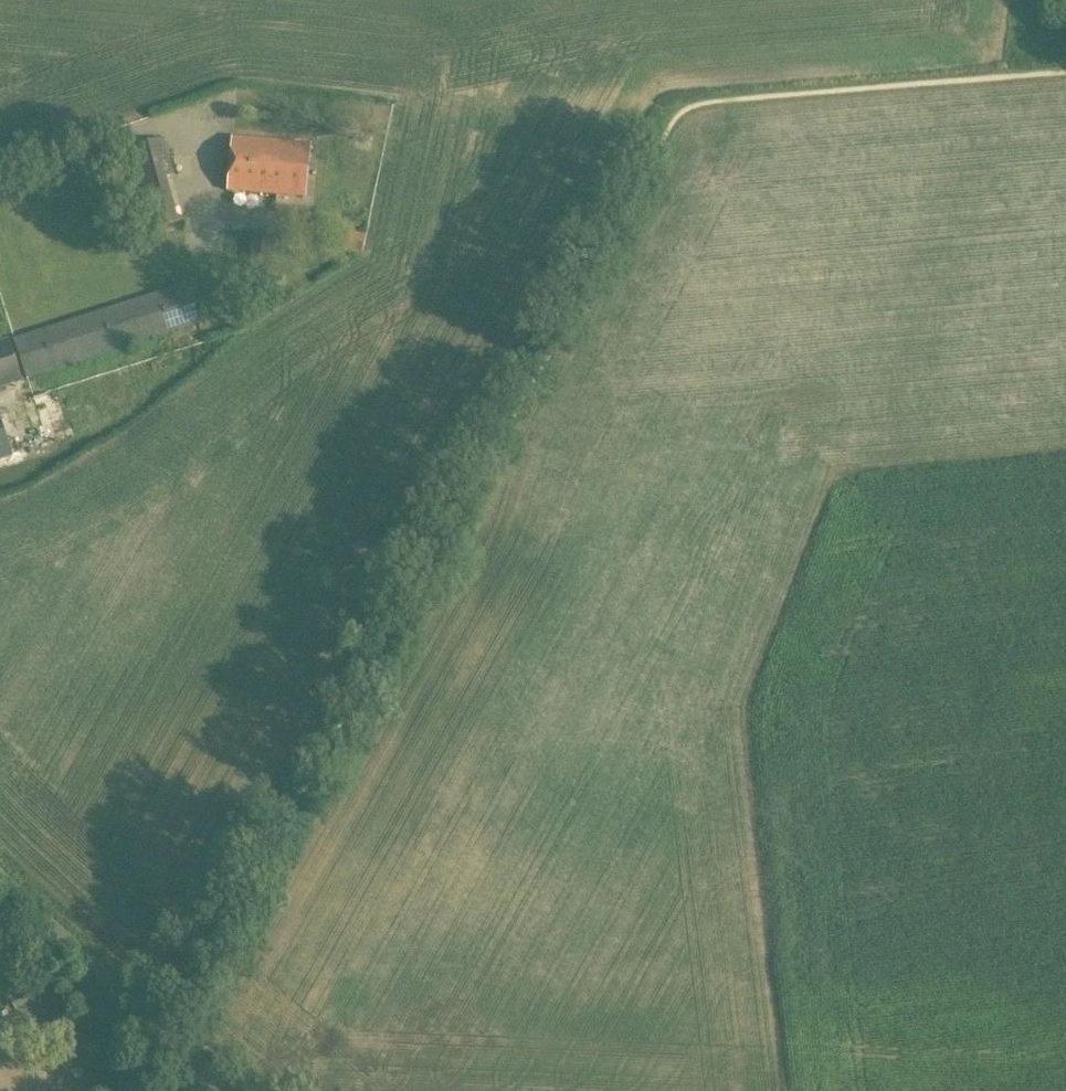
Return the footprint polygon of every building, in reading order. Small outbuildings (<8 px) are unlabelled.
[(166,178),(174,176),(163,137),(130,147),(152,229),(186,220),(185,217),(178,219),(166,178)] [(227,191),(305,198),(310,145),(232,138),(227,191)] [(13,339),(26,379),(200,323),(188,284),(13,339)] [(0,345),(0,386),(21,380),(9,342),(0,345)] [(0,425),(0,460),(10,457),(0,425)]
